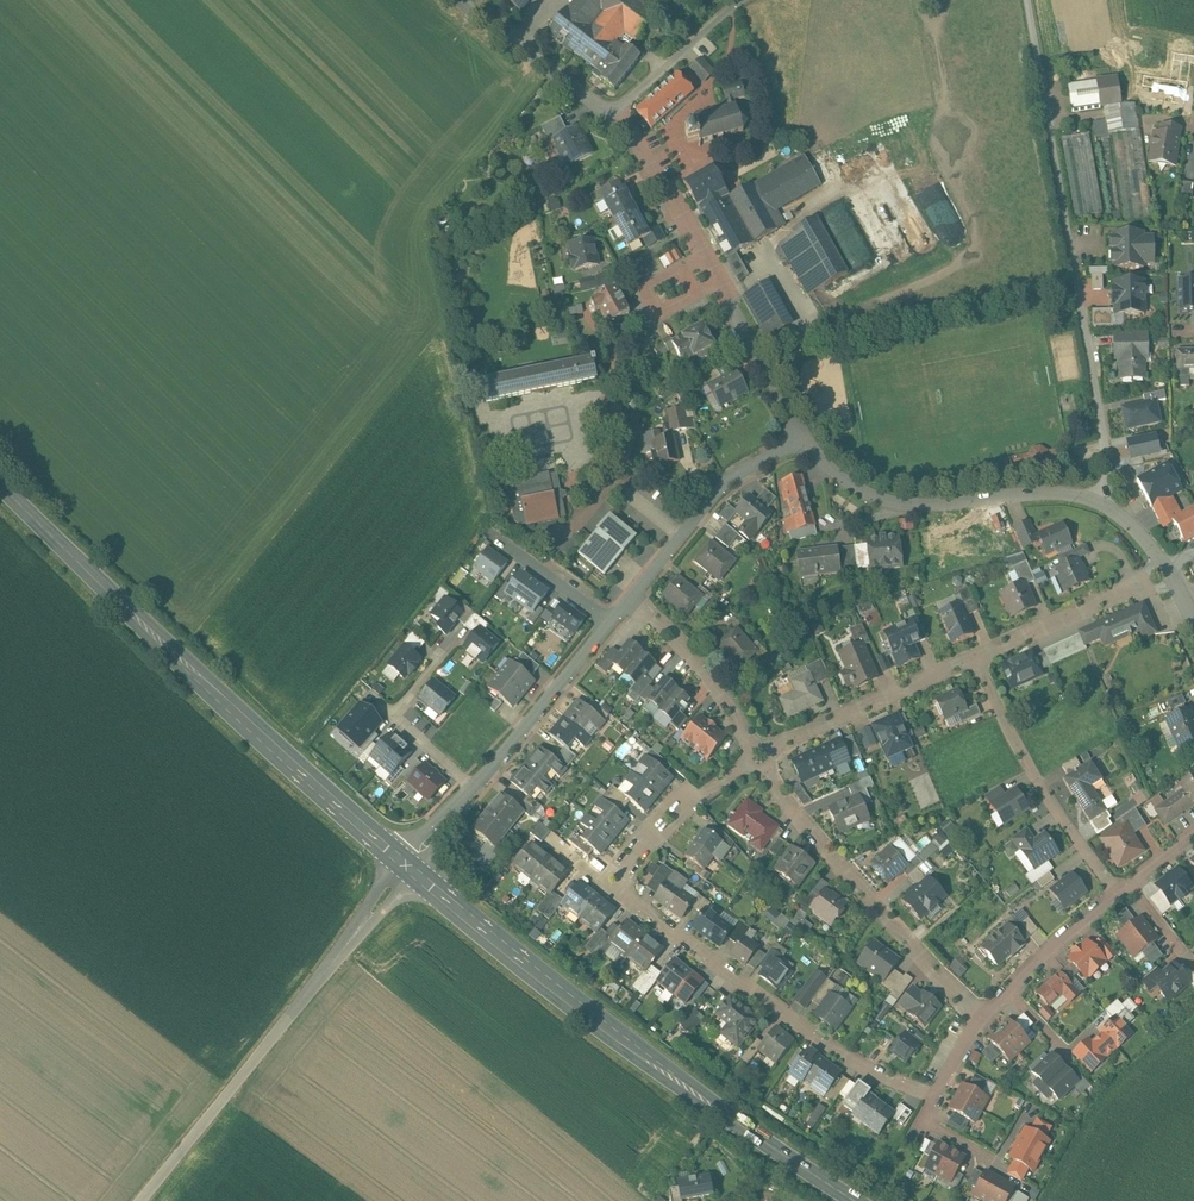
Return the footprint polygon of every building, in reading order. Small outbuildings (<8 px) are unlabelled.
[(520,11),(529,0),(506,0),(520,11)] [(636,0),(575,0),(568,8),(604,36),(614,23),(624,32),(633,39),(636,41),(656,16),(643,5),(636,0)] [(604,36),(568,8),(549,33),(595,69),(624,32),(614,23),(604,36)] [(595,69),(592,73),(614,90),(640,57),(627,47),(633,39),(624,32),(595,69)] [(714,73),(701,58),(690,67),(699,78),(709,68),(714,73)] [(678,75),(636,111),(652,129),(693,92),(678,75)] [(1117,78),(1096,81),(1096,82),(1074,85),(1078,109),(1100,106),(1105,106),(1120,103),(1117,78)] [(741,83),(723,88),(726,101),(728,101),(730,107),(735,106),(733,99),(744,96),(741,83)] [(1120,103),(1105,106),(1106,120),(1108,135),(1112,133),(1140,129),(1136,102),(1120,103)] [(714,110),(704,113),(703,111),(702,111),(703,114),(693,117),(691,115),(690,116),(689,118),(690,123),(689,126),(690,129),(692,130),(685,131),(688,143),(699,140),(699,143),(698,146),(700,146),(701,144),(711,141),(711,144),(713,143),(712,140),(721,138),(722,140),(724,140),(723,137),(743,132),(747,124),(745,117),(738,113),(736,105),(735,106),(730,107),(727,108),(728,107),(726,106),(725,108),(715,110),(716,109),(715,108),(714,110)] [(560,118),(541,128),(546,137),(565,128),(560,118)] [(1106,120),(1093,122),(1096,140),(1100,139),(1108,138),(1109,138),(1108,135),(1106,120)] [(1179,129),(1166,127),(1164,135),(1154,133),(1150,159),(1174,163),(1179,129)] [(578,128),(555,139),(568,166),(591,154),(578,128)] [(1140,129),(1112,133),(1125,220),(1153,216),(1140,129)] [(1088,132),(1061,137),(1075,216),(1103,211),(1088,132)] [(1108,138),(1100,139),(1113,222),(1121,221),(1108,138)] [(804,156),(752,185),(769,215),(776,210),(821,185),(804,156)] [(712,168),(684,185),(697,208),(726,192),(712,168)] [(624,189),(619,180),(603,189),(608,198),(624,190),(624,189)] [(1193,183),(1181,181),(1179,198),(1185,199),(1185,195),(1192,196),(1193,183)] [(752,185),(729,197),(732,203),(754,243),(784,226),(776,210),(769,215),(752,185)] [(603,189),(595,193),(595,194),(590,196),(594,203),(604,200),(613,218),(614,218),(633,207),(634,207),(624,189),(624,190),(608,198),(603,189)] [(726,192),(697,208),(703,220),(732,203),(729,197),(726,192)] [(732,203),(703,220),(726,259),(736,253),(754,243),(732,203)] [(633,207),(614,218),(623,236),(643,225),(633,207)] [(816,217),(793,230),(795,234),(825,286),(847,273),(816,217)] [(643,225),(623,236),(629,246),(649,235),(643,225)] [(1142,233),(1113,234),(1113,238),(1112,238),(1112,239),(1113,239),(1113,248),(1112,248),(1112,249),(1113,249),(1113,252),(1112,253),(1112,254),(1113,254),(1114,262),(1112,262),(1112,263),(1113,263),(1113,267),(1143,267),(1143,263),(1153,263),(1152,237),(1143,237),(1142,233)] [(825,286),(795,234),(779,243),(808,295),(825,286)] [(593,240),(570,245),(573,258),(571,258),(570,261),(571,267),(573,268),(575,268),(576,269),(598,265),(593,240)] [(746,271),(736,253),(726,259),(736,277),(746,271)] [(604,274),(595,279),(588,280),(590,289),(598,287),(609,281),(604,274)] [(1101,275),(1092,275),(1092,289),(1102,289),(1101,275)] [(1178,280),(1179,313),(1193,313),(1193,280),(1178,280)] [(792,324),(768,281),(760,286),(784,329),(792,324)] [(1143,281),(1115,282),(1115,314),(1144,313),(1143,281)] [(565,285),(554,287),(555,295),(566,293),(565,285)] [(784,329),(760,286),(743,295),(742,296),(743,296),(748,306),(749,307),(754,317),(755,317),(760,327),(761,328),(766,338),(767,339),(784,329)] [(614,287),(594,298),(596,301),(590,304),(595,312),(600,309),(609,325),(629,314),(623,303),(624,303),(621,298),(620,298),(614,287)] [(1113,326),(1112,310),(1092,310),(1093,326),(1113,326)] [(703,324),(671,341),(683,363),(691,359),(691,360),(697,362),(706,357),(709,361),(720,355),(715,346),(703,324)] [(1146,334),(1114,335),(1114,354),(1119,354),(1120,379),(1121,379),(1121,375),(1142,375),(1142,378),(1144,378),(1143,363),(1143,355),(1147,355),(1147,354),(1146,334)] [(1176,350),(1177,370),(1188,370),(1193,370),(1193,350),(1176,350)] [(594,358),(480,381),(484,402),(597,379),(594,364),(595,363),(594,358)] [(716,369),(698,379),(704,390),(709,387),(722,380),(722,379),(716,369)] [(1188,370),(1177,370),(1177,387),(1189,386),(1188,370)] [(736,371),(722,379),(722,380),(709,387),(719,406),(747,391),(736,371)] [(672,387),(660,394),(663,400),(675,393),(672,387)] [(1143,395),(1145,404),(1155,401),(1156,402),(1166,400),(1164,391),(1143,395)] [(1145,404),(1123,408),(1127,429),(1160,422),(1156,402),(1155,401),(1145,404)] [(621,405),(606,408),(609,424),(624,421),(621,405)] [(689,406),(683,407),(685,419),(691,417),(689,406)] [(683,407),(668,411),(672,431),(687,428),(685,419),(683,407)] [(624,421),(609,424),(612,436),(626,434),(624,421)] [(638,434),(635,435),(639,454),(651,452),(652,452),(649,441),(656,440),(655,439),(654,431),(638,434)] [(626,434),(612,436),(614,452),(629,449),(626,434)] [(658,439),(655,439),(656,440),(649,441),(652,452),(651,452),(654,466),(679,461),(673,436),(658,439)] [(1139,441),(1133,442),(1127,443),(1131,458),(1158,452),(1155,437),(1139,441)] [(1033,449),(1029,454),(1011,458),(1013,470),(1043,463),(1047,458),(1046,451),(1040,447),(1033,449)] [(1053,451),(1046,451),(1047,458),(1043,463),(1049,460),(1054,459),(1053,451)] [(1168,463),(1137,480),(1151,506),(1170,496),(1182,490),(1168,463)] [(549,474),(500,484),(505,506),(511,505),(515,522),(520,526),(527,525),(558,519),(557,518),(566,517),(562,499),(564,498),(563,491),(561,491),(557,474),(549,475),(549,474)] [(801,476),(783,481),(785,492),(783,492),(785,501),(788,500),(792,518),(784,520),(788,532),(789,532),(814,525),(801,476)] [(765,489),(755,501),(766,510),(776,498),(765,489)] [(755,501),(749,496),(736,511),(748,521),(739,532),(749,540),(758,529),(759,529),(771,515),(766,510),(755,501)] [(1151,506),(1163,529),(1172,524),(1183,545),(1193,539),(1193,511),(1181,517),(1170,496),(1151,506)] [(736,511),(728,504),(719,515),(727,522),(736,511)] [(636,536),(610,515),(597,530),(598,530),(576,557),(592,570),(594,566),(605,574),(624,551),(624,552),(636,536)] [(914,528),(913,517),(899,518),(900,529),(914,528)] [(1028,522),(1014,528),(1023,548),(1037,541),(1028,522)] [(726,524),(715,537),(728,548),(739,535),(726,524)] [(1062,524),(1038,535),(1047,555),(1071,544),(1062,524)] [(814,525),(789,532),(791,541),(817,534),(814,525)] [(896,537),(879,539),(879,543),(867,544),(870,566),(880,565),(881,568),(899,565),(896,537)] [(734,561),(711,543),(696,561),(709,572),(710,570),(720,578),(734,561)] [(867,544),(855,546),(858,569),(868,568),(868,566),(870,566),(867,544)] [(855,546),(836,548),(839,572),(858,569),(855,546)] [(836,548),(797,553),(800,577),(815,575),(815,576),(818,576),(817,574),(839,572),(836,548)] [(488,549),(474,569),(493,582),(507,563),(488,549)] [(1072,551),(1056,558),(1060,567),(1076,560),(1072,551)] [(1060,567),(1057,568),(1061,577),(1057,578),(1063,591),(1073,587),(1075,588),(1078,587),(1078,585),(1087,581),(1077,560),(1076,560),(1060,567)] [(1026,561),(1013,567),(1020,585),(1024,583),(1025,585),(1035,581),(1026,561)] [(1033,572),(1038,584),(1047,580),(1042,568),(1033,572)] [(533,581),(520,572),(503,595),(516,605),(533,581)] [(701,596),(678,577),(663,596),(676,607),(677,605),(687,613),(694,605),(701,596)] [(546,591),(533,581),(516,605),(528,614),(546,591)] [(1020,585),(1005,592),(1011,605),(1009,605),(1008,609),(1010,613),(1014,615),(1015,614),(1015,615),(1035,607),(1025,585),(1024,583),(1020,585)] [(701,596),(694,605),(700,610),(707,602),(701,596)] [(972,598),(960,604),(965,616),(978,611),(972,598)] [(442,624),(438,628),(446,635),(458,620),(463,615),(458,611),(455,609),(456,608),(445,599),(431,615),(442,624)] [(557,606),(549,603),(546,612),(554,615),(557,606)] [(584,619),(563,604),(553,618),(574,633),(584,619)] [(960,604),(938,613),(952,644),(973,634),(965,616),(960,604)] [(458,620),(475,634),(480,628),(484,631),(489,626),(463,605),(458,611),(463,615),(458,620)] [(1136,608),(1112,618),(1111,617),(1078,632),(1079,634),(1085,646),(1101,639),(1104,646),(1128,635),(1129,637),(1138,633),(1141,639),(1155,633),(1146,612),(1140,615),(1136,608)] [(926,638),(918,620),(911,623),(919,642),(926,638)] [(889,632),(884,635),(887,641),(893,654),(913,645),(919,642),(911,623),(889,632)] [(862,624),(849,630),(857,646),(862,643),(863,646),(870,643),(862,624)] [(475,634),(464,648),(469,652),(467,655),(475,661),(477,659),(483,663),(499,643),(484,631),(480,628),(475,634)] [(736,629),(719,645),(730,658),(731,656),(740,666),(755,652),(756,652),(751,646),(736,629)] [(888,630),(879,634),(883,643),(887,641),(884,635),(889,632),(888,630)] [(1079,634),(1043,650),(1044,653),(1050,666),(1086,649),(1085,646),(1079,634)] [(766,652),(757,641),(751,646),(756,652),(755,652),(760,657),(766,652)] [(619,655),(612,663),(612,664),(625,673),(625,674),(642,653),(642,654),(643,653),(629,642),(619,655)] [(857,646),(840,653),(847,670),(851,680),(853,683),(854,687),(868,681),(868,680),(877,676),(863,646),(862,643),(857,646)] [(913,645),(893,654),(899,667),(919,658),(913,645)] [(420,659),(404,647),(388,666),(404,679),(408,673),(410,675),(417,666),(415,665),(420,659)] [(612,650),(601,663),(608,669),(612,664),(612,663),(619,655),(612,650)] [(539,667),(523,653),(516,662),(532,675),(539,667)] [(642,653),(625,674),(625,673),(624,674),(637,685),(644,677),(654,664),(642,654),(642,653)] [(1031,653),(1002,666),(1012,688),(1041,675),(1039,671),(1034,658),(1031,653)] [(1044,653),(1034,658),(1039,671),(1050,666),(1044,653)] [(884,656),(877,659),(883,672),(890,668),(884,656)] [(830,679),(821,659),(805,667),(808,673),(809,673),(815,686),(830,679)] [(510,661),(488,688),(512,708),(534,681),(510,661)] [(847,670),(840,673),(846,684),(849,683),(849,681),(851,680),(847,670)] [(808,673),(791,681),(796,692),(780,699),(788,717),(822,701),(815,686),(809,673),(808,673)] [(651,683),(644,677),(637,685),(634,688),(642,694),(648,686),(651,683)] [(654,691),(647,700),(648,700),(660,710),(677,690),(678,689),(665,678),(654,691)] [(466,694),(472,683),(467,680),(461,692),(466,694)] [(434,681),(419,699),(440,716),(454,697),(434,681)] [(642,694),(639,697),(646,702),(648,700),(647,700),(654,691),(648,686),(642,694)] [(660,710),(660,711),(672,721),(672,722),(680,713),(690,701),(677,690),(660,710)] [(958,691),(936,700),(944,720),(957,714),(966,710),(958,691)] [(1182,695),(1166,701),(1170,710),(1185,703),(1182,695)] [(496,699),(489,708),(495,712),(502,704),(496,699)] [(586,706),(578,700),(564,717),(591,739),(590,738),(581,731),(588,722),(597,730),(598,730),(605,722),(586,706)] [(610,715),(591,700),(586,706),(605,722),(610,715)] [(381,723),(360,705),(338,729),(359,748),(381,723)] [(976,705),(966,710),(957,714),(961,723),(980,714),(976,705)] [(1166,720),(1173,736),(1193,727),(1193,719),(1193,720),(1189,710),(1166,720)] [(680,713),(672,722),(672,721),(670,723),(679,731),(688,720),(680,713)] [(913,735),(904,713),(897,716),(907,738),(913,735)] [(897,715),(873,725),(887,758),(901,752),(911,747),(907,738),(897,716),(897,715)] [(686,733),(682,739),(708,760),(726,737),(714,728),(715,726),(709,721),(708,723),(700,716),(686,733)] [(591,739),(564,717),(550,735),(565,747),(567,749),(574,739),(584,747),(591,739)] [(597,730),(588,722),(581,731),(590,738),(597,730)] [(869,727),(858,732),(863,744),(875,739),(869,727)] [(1173,736),(1180,752),(1193,746),(1193,727),(1173,736)] [(686,733),(680,729),(673,738),(678,743),(682,739),(686,733)] [(380,767),(402,743),(399,740),(398,741),(391,734),(378,748),(370,757),(380,767)] [(852,736),(840,741),(849,760),(860,754),(852,736)] [(875,739),(863,744),(865,749),(876,744),(875,739)] [(840,740),(817,750),(826,771),(833,768),(836,769),(848,764),(849,761),(849,760),(840,741),(840,740)] [(370,757),(378,748),(373,743),(359,759),(364,764),(370,757)] [(402,743),(380,767),(391,776),(399,767),(412,753),(404,746),(405,745),(402,743)] [(554,759),(540,747),(525,764),(552,786),(542,778),(550,769),(559,777),(566,769),(554,759)] [(577,757),(570,751),(567,749),(565,747),(560,753),(571,763),(577,757)] [(671,766),(651,750),(646,756),(666,772),(671,766)] [(810,755),(794,762),(794,761),(793,762),(802,782),(826,771),(817,750),(809,754),(810,755)] [(901,752),(887,758),(891,767),(905,761),(901,752)] [(571,763),(560,753),(554,759),(566,769),(571,763)] [(666,772),(646,756),(639,764),(640,765),(632,773),(642,781),(659,795),(673,778),(666,772)] [(1076,758),(1062,766),(1066,772),(1079,764),(1076,758)] [(1068,775),(1063,779),(1090,822),(1107,812),(1091,787),(1103,780),(1091,761),(1081,767),(1068,775)] [(424,764),(409,782),(429,800),(445,782),(424,764)] [(552,786),(525,764),(511,782),(528,796),(535,787),(545,795),(552,786)] [(1079,764),(1066,772),(1068,775),(1081,767),(1079,764)] [(405,771),(399,767),(391,776),(385,782),(391,787),(405,771)] [(632,773),(625,782),(618,790),(624,796),(630,801),(644,812),(659,795),(642,781),(632,773)] [(1155,810),(1165,825),(1193,804),(1193,805),(1193,775),(1180,785),(1183,790),(1155,810)] [(870,777),(848,787),(852,795),(866,789),(874,786),(870,777)] [(812,802),(798,784),(790,788),(803,806),(812,802)] [(618,790),(612,786),(607,792),(625,807),(630,801),(624,796),(618,790)] [(999,787),(985,796),(992,807),(995,805),(994,805),(1006,798),(999,787)] [(853,799),(829,809),(839,832),(855,825),(854,824),(868,818),(868,820),(869,819),(863,805),(871,802),(866,789),(852,795),(853,799)] [(1006,798),(994,805),(995,805),(992,807),(1003,825),(1028,809),(1017,791),(1006,798)] [(625,807),(607,792),(602,798),(620,813),(625,807)] [(518,808),(502,794),(487,812),(509,830),(524,812),(518,808)] [(541,806),(531,798),(528,796),(523,802),(536,812),(541,806)] [(620,813),(602,798),(588,816),(614,838),(628,820),(620,813)] [(757,808),(747,801),(733,820),(730,825),(744,835),(746,831),(756,838),(752,844),(760,850),(769,839),(769,838),(765,835),(773,824),(755,811),(757,808)] [(536,812),(523,802),(518,808),(524,812),(531,818),(536,812)] [(1146,826),(1135,809),(1121,819),(1125,826),(1127,825),(1130,831),(1135,828),(1137,831),(1146,826)] [(509,830),(487,812),(472,830),(488,843),(494,848),(509,830)] [(1107,812),(1090,822),(1098,835),(1112,825),(1108,819),(1111,818),(1107,812)] [(614,838),(588,816),(581,824),(591,832),(583,841),(581,838),(580,839),(593,850),(600,855),(614,838)] [(948,836),(958,829),(953,821),(943,828),(948,836)] [(550,831),(539,822),(530,833),(541,842),(550,831)] [(783,832),(773,824),(765,835),(769,838),(769,839),(775,843),(779,838),(783,832)] [(1125,826),(1102,840),(1109,851),(1108,852),(1113,859),(1121,861),(1122,863),(1142,851),(1132,837),(1133,835),(1130,831),(1127,825),(1125,826)] [(1025,829),(1011,839),(1020,851),(1034,841),(1025,829)] [(716,838),(705,830),(695,843),(713,856),(722,843),(722,842),(716,838)] [(734,843),(721,830),(716,838),(722,842),(722,843),(730,848),(734,843)] [(931,838),(946,856),(956,848),(941,830),(931,838)] [(593,850),(580,839),(574,833),(568,840),(588,857),(593,850)] [(1034,841),(1020,851),(1034,870),(1058,853),(1045,834),(1034,841)] [(775,843),(769,851),(776,856),(786,843),(779,838),(775,843)] [(915,858),(898,840),(891,846),(908,864),(915,858)] [(531,843),(513,866),(532,880),(550,858),(531,843)] [(713,856),(695,843),(685,857),(689,859),(703,869),(713,856)] [(876,860),(871,865),(887,883),(902,870),(908,865),(908,864),(891,846),(888,843),(873,856),(876,860)] [(922,851),(916,856),(922,863),(937,850),(932,844),(923,852),(922,851)] [(792,848),(775,871),(796,886),(813,863),(792,848)] [(915,858),(908,864),(908,865),(902,870),(907,876),(918,867),(922,863),(916,856),(915,858)] [(550,858),(532,880),(549,894),(550,895),(552,892),(568,873),(550,858)] [(703,869),(689,859),(684,865),(706,881),(710,875),(703,869)] [(652,863),(648,870),(655,874),(659,867),(652,863)] [(1153,881),(1171,906),(1193,890),(1193,888),(1177,864),(1153,881)] [(673,872),(663,865),(650,882),(661,890),(667,881),(674,873),(673,872)] [(907,876),(907,877),(917,888),(928,878),(918,867),(907,876)] [(685,880),(674,872),(673,872),(674,873),(667,881),(680,891),(681,891),(687,883),(685,881),(685,880)] [(1049,872),(1037,881),(1042,888),(1054,879),(1049,872)] [(1072,874),(1050,891),(1064,909),(1086,892),(1072,874)] [(917,888),(903,901),(920,919),(945,897),(928,878),(917,888)] [(680,891),(667,881),(661,890),(654,898),(668,908),(680,891)] [(564,901),(561,904),(579,919),(597,896),(579,882),(564,901)] [(681,891),(680,891),(668,908),(681,918),(691,905),(694,901),(681,891)] [(819,898),(811,909),(812,910),(815,912),(814,914),(824,922),(826,920),(831,924),(835,918),(836,919),(839,918),(841,914),(841,911),(846,904),(837,898),(836,899),(825,891),(819,898)] [(549,894),(537,910),(543,915),(558,896),(552,892),(550,895),(549,894)] [(812,892),(799,910),(807,916),(812,910),(811,909),(819,898),(812,892)] [(694,901),(691,905),(697,910),(704,899),(699,895),(694,901)] [(558,896),(543,915),(549,920),(561,904),(564,901),(558,896)] [(597,896),(579,919),(596,932),(597,933),(601,929),(615,911),(597,896)] [(710,903),(704,899),(697,910),(702,914),(705,910),(710,903)] [(781,914),(772,906),(764,914),(774,923),(781,914)] [(719,919),(705,910),(702,914),(693,927),(706,937),(719,919)] [(781,914),(774,923),(783,931),(790,922),(781,914)] [(1130,915),(1119,923),(1124,930),(1135,921),(1130,915)] [(1140,917),(1116,937),(1125,947),(1149,928),(1140,917)] [(1038,930),(1028,918),(1021,924),(1030,936),(1038,930)] [(732,929),(719,919),(706,937),(720,946),(727,937),(732,929)] [(645,935),(627,920),(612,938),(609,942),(611,944),(627,957),(645,935)] [(739,920),(732,929),(727,937),(732,941),(745,924),(739,920)] [(745,924),(732,941),(738,945),(744,938),(751,929),(745,924)] [(1008,924),(981,949),(997,966),(1011,954),(1013,956),(1025,945),(1023,943),(1024,942),(1014,930),(1008,924)] [(1030,936),(1021,924),(1014,930),(1024,942),(1030,936)] [(1149,928),(1125,947),(1134,959),(1158,939),(1149,928)] [(596,932),(584,948),(590,953),(607,933),(601,929),(597,933),(596,932)] [(607,933),(590,953),(598,959),(611,944),(609,942),(612,938),(607,933)] [(663,949),(645,935),(627,957),(645,972),(663,949)] [(758,948),(744,938),(738,945),(731,955),(745,965),(747,962),(756,950),(758,948)] [(1115,954),(1102,938),(1094,944),(1098,949),(1096,951),(1104,960),(1106,958),(1108,961),(1115,954)] [(899,961),(873,942),(857,963),(883,982),(884,982),(893,969),(899,961)] [(1088,942),(1068,960),(1079,972),(1082,969),(1087,975),(1089,974),(1094,974),(1098,969),(1099,965),(1104,960),(1096,951),(1088,942)] [(1153,944),(1142,952),(1147,959),(1158,950),(1153,944)] [(783,957),(771,949),(763,960),(769,965),(773,959),(779,963),(783,957)] [(756,950),(747,962),(756,968),(765,956),(756,950)] [(692,973),(674,959),(656,981),(674,995),(692,973)] [(779,963),(773,959),(769,965),(760,976),(778,989),(790,971),(779,963)] [(966,970),(955,960),(950,966),(960,976),(966,970)] [(1190,983),(1174,964),(1169,968),(1168,968),(1165,970),(1165,971),(1161,974),(1154,980),(1156,982),(1162,990),(1160,992),(1168,1001),(1190,983)] [(1076,981),(1065,968),(1059,974),(1070,986),(1076,981)] [(1156,968),(1140,981),(1147,989),(1156,982),(1154,980),(1161,974),(1156,968)] [(903,977),(893,969),(884,982),(883,982),(881,984),(892,992),(903,977)] [(649,978),(642,973),(632,987),(638,992),(649,978)] [(692,973),(674,995),(685,1004),(703,982),(692,973)] [(892,992),(889,995),(897,1001),(913,980),(905,974),(892,992)] [(1059,974),(1037,993),(1049,1006),(1062,994),(1070,1002),(1078,994),(1070,986),(1059,974)] [(649,978),(638,992),(644,997),(655,984),(649,978)] [(827,979),(812,1001),(820,1006),(830,992),(831,993),(836,985),(827,979)] [(920,996),(912,989),(899,1005),(907,1011),(906,1013),(924,1027),(940,1007),(931,999),(930,1000),(923,994),(924,993),(923,992),(920,996)] [(729,998),(718,990),(717,991),(707,1004),(706,1005),(707,1006),(707,1005),(717,1013),(717,1014),(729,999),(729,998)] [(831,993),(830,992),(820,1006),(816,1011),(825,1018),(822,1022),(833,1030),(844,1015),(843,1014),(849,1007),(850,1008),(850,1007),(831,993)] [(744,1009),(731,999),(731,998),(730,997),(729,998),(729,999),(717,1014),(717,1013),(716,1014),(717,1016),(718,1015),(734,1028),(727,1037),(727,1036),(726,1038),(727,1039),(727,1038),(737,1046),(738,1047),(739,1046),(758,1022),(759,1021),(758,1020),(752,1015),(751,1014),(751,1015),(745,1010),(744,1009)] [(1053,1015),(1046,1008),(1040,1012),(1047,1020),(1053,1015)] [(695,1011),(682,1026),(691,1033),(703,1018),(695,1011)] [(1033,1024),(1023,1014),(1018,1019),(1028,1029),(1033,1024)] [(1115,1017),(1113,1020),(1100,1031),(1102,1033),(1116,1048),(1117,1049),(1132,1035),(1121,1023),(1115,1017)] [(1028,1029),(1018,1019),(1013,1023),(1022,1034),(1028,1029)] [(1009,1020),(998,1030),(1020,1053),(1031,1044),(1009,1020)] [(794,1042),(776,1027),(763,1043),(758,1049),(759,1050),(776,1064),(794,1042)] [(1035,1037),(1028,1029),(1022,1034),(1030,1042),(1035,1037)] [(998,1030),(988,1039),(1011,1062),(1020,1053),(998,1030)] [(887,1033),(878,1044),(885,1049),(894,1038),(887,1033)] [(920,1045),(905,1033),(891,1050),(907,1062),(920,1045)] [(1102,1033),(1091,1043),(1106,1058),(1116,1048),(1102,1033)] [(757,1038),(740,1059),(747,1065),(759,1050),(758,1049),(763,1043),(757,1038)] [(1080,1047),(1078,1049),(1073,1053),(1078,1059),(1076,1060),(1082,1067),(1084,1065),(1091,1072),(1095,1069),(1106,1059),(1106,1058),(1091,1043),(1089,1040),(1087,1040),(1080,1047)] [(1001,1053),(992,1043),(986,1048),(996,1058),(1001,1053)] [(996,1058),(986,1048),(981,1053),(991,1063),(996,1058)] [(788,1065),(793,1069),(805,1054),(799,1049),(788,1065)] [(805,1054),(793,1069),(791,1073),(802,1081),(806,1075),(806,1074),(818,1057),(808,1049),(805,1054)] [(980,1055),(974,1052),(969,1060),(975,1064),(980,1055)] [(1033,1083),(1041,1091),(1065,1068),(1053,1055),(1034,1073),(1038,1078),(1033,1083)] [(806,1074),(806,1075),(815,1081),(827,1090),(825,1092),(826,1093),(840,1074),(840,1073),(818,1057),(806,1074)] [(1077,1081),(1065,1068),(1041,1091),(1048,1099),(1053,1094),(1058,1099),(1077,1081)] [(825,1092),(823,1096),(833,1103),(839,1095),(849,1081),(840,1074),(826,1093),(825,1092)] [(984,1087),(971,1080),(968,1087),(980,1094),(984,1087)] [(827,1090),(815,1081),(811,1087),(823,1096),(825,1092),(827,1090)] [(849,1081),(839,1095),(846,1099),(856,1086),(849,1081)] [(856,1086),(846,1099),(842,1104),(854,1113),(868,1094),(868,1095),(871,1091),(858,1082),(856,1086)] [(968,1087),(965,1085),(962,1091),(961,1090),(959,1091),(956,1096),(981,1111),(988,1098),(980,1094),(968,1087)] [(854,1113),(853,1115),(867,1125),(878,1134),(893,1113),(868,1095),(868,1094),(854,1113)] [(981,1111),(956,1096),(953,1102),(953,1105),(954,1105),(951,1110),(954,1112),(966,1119),(974,1123),(981,1111)] [(900,1104),(891,1116),(902,1125),(912,1112),(900,1104)] [(820,1120),(824,1107),(817,1105),(812,1117),(820,1120)] [(966,1119),(954,1112),(950,1118),(962,1126),(966,1119)] [(1051,1126),(1038,1118),(1031,1131),(1044,1139),(1051,1126)] [(1031,1131),(1026,1128),(1018,1143),(1041,1156),(1049,1141),(1044,1139),(1031,1131)] [(930,1157),(925,1167),(925,1168),(938,1175),(951,1150),(938,1143),(930,1157)] [(1041,1156),(1018,1143),(1010,1158),(1015,1160),(1028,1168),(1033,1171),(1041,1156)] [(951,1150),(938,1175),(950,1182),(951,1182),(956,1172),(964,1157),(951,1150)] [(924,1154),(916,1168),(923,1172),(925,1168),(925,1167),(930,1157),(924,1154)] [(1028,1168),(1015,1160),(1008,1173),(1021,1180),(1028,1168)] [(974,1169),(967,1182),(976,1188),(984,1174),(974,1169)] [(972,1195),(982,1200),(987,1200),(1001,1177),(986,1169),(972,1195)] [(963,1176),(956,1172),(951,1182),(950,1182),(948,1186),(955,1190),(963,1176)] [(709,1176),(678,1182),(679,1188),(681,1200),(682,1200),(712,1195),(709,1176)] [(987,1200),(1006,1200),(1015,1185),(1001,1177),(987,1200)] [(671,1190),(670,1191),(671,1200),(682,1200),(681,1200),(679,1188),(671,1190)] [(1007,1200),(1015,1200),(1019,1194),(1013,1190),(1007,1200)]
